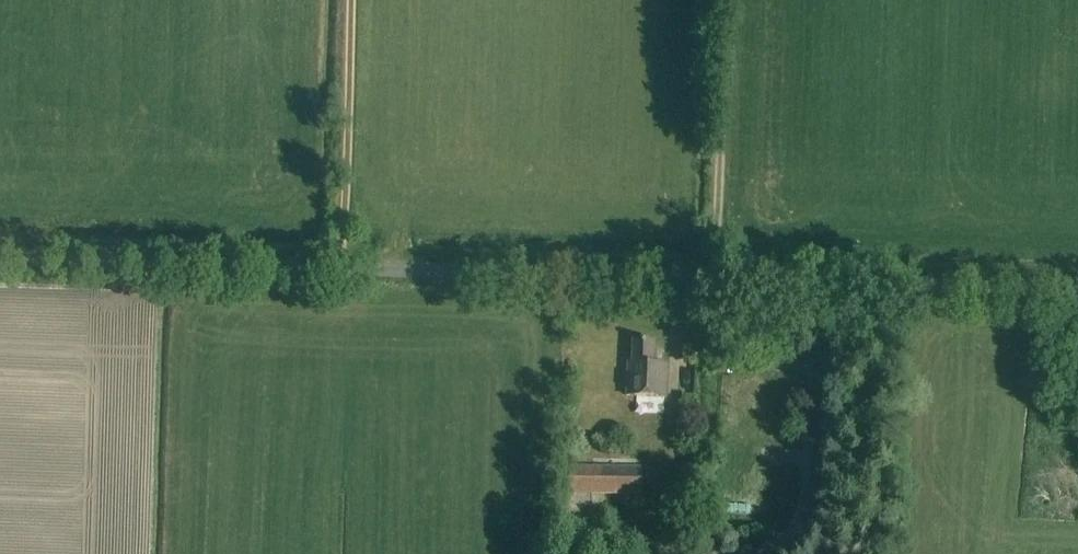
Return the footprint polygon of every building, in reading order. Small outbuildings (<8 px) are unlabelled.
[(628,363),(626,396),(664,398),(666,365),(652,364),(653,342),(632,341),(632,364),(628,363)] [(589,496),(640,497),(641,469),(590,468),(590,464),(560,464),(559,503),(589,504),(589,496)]
